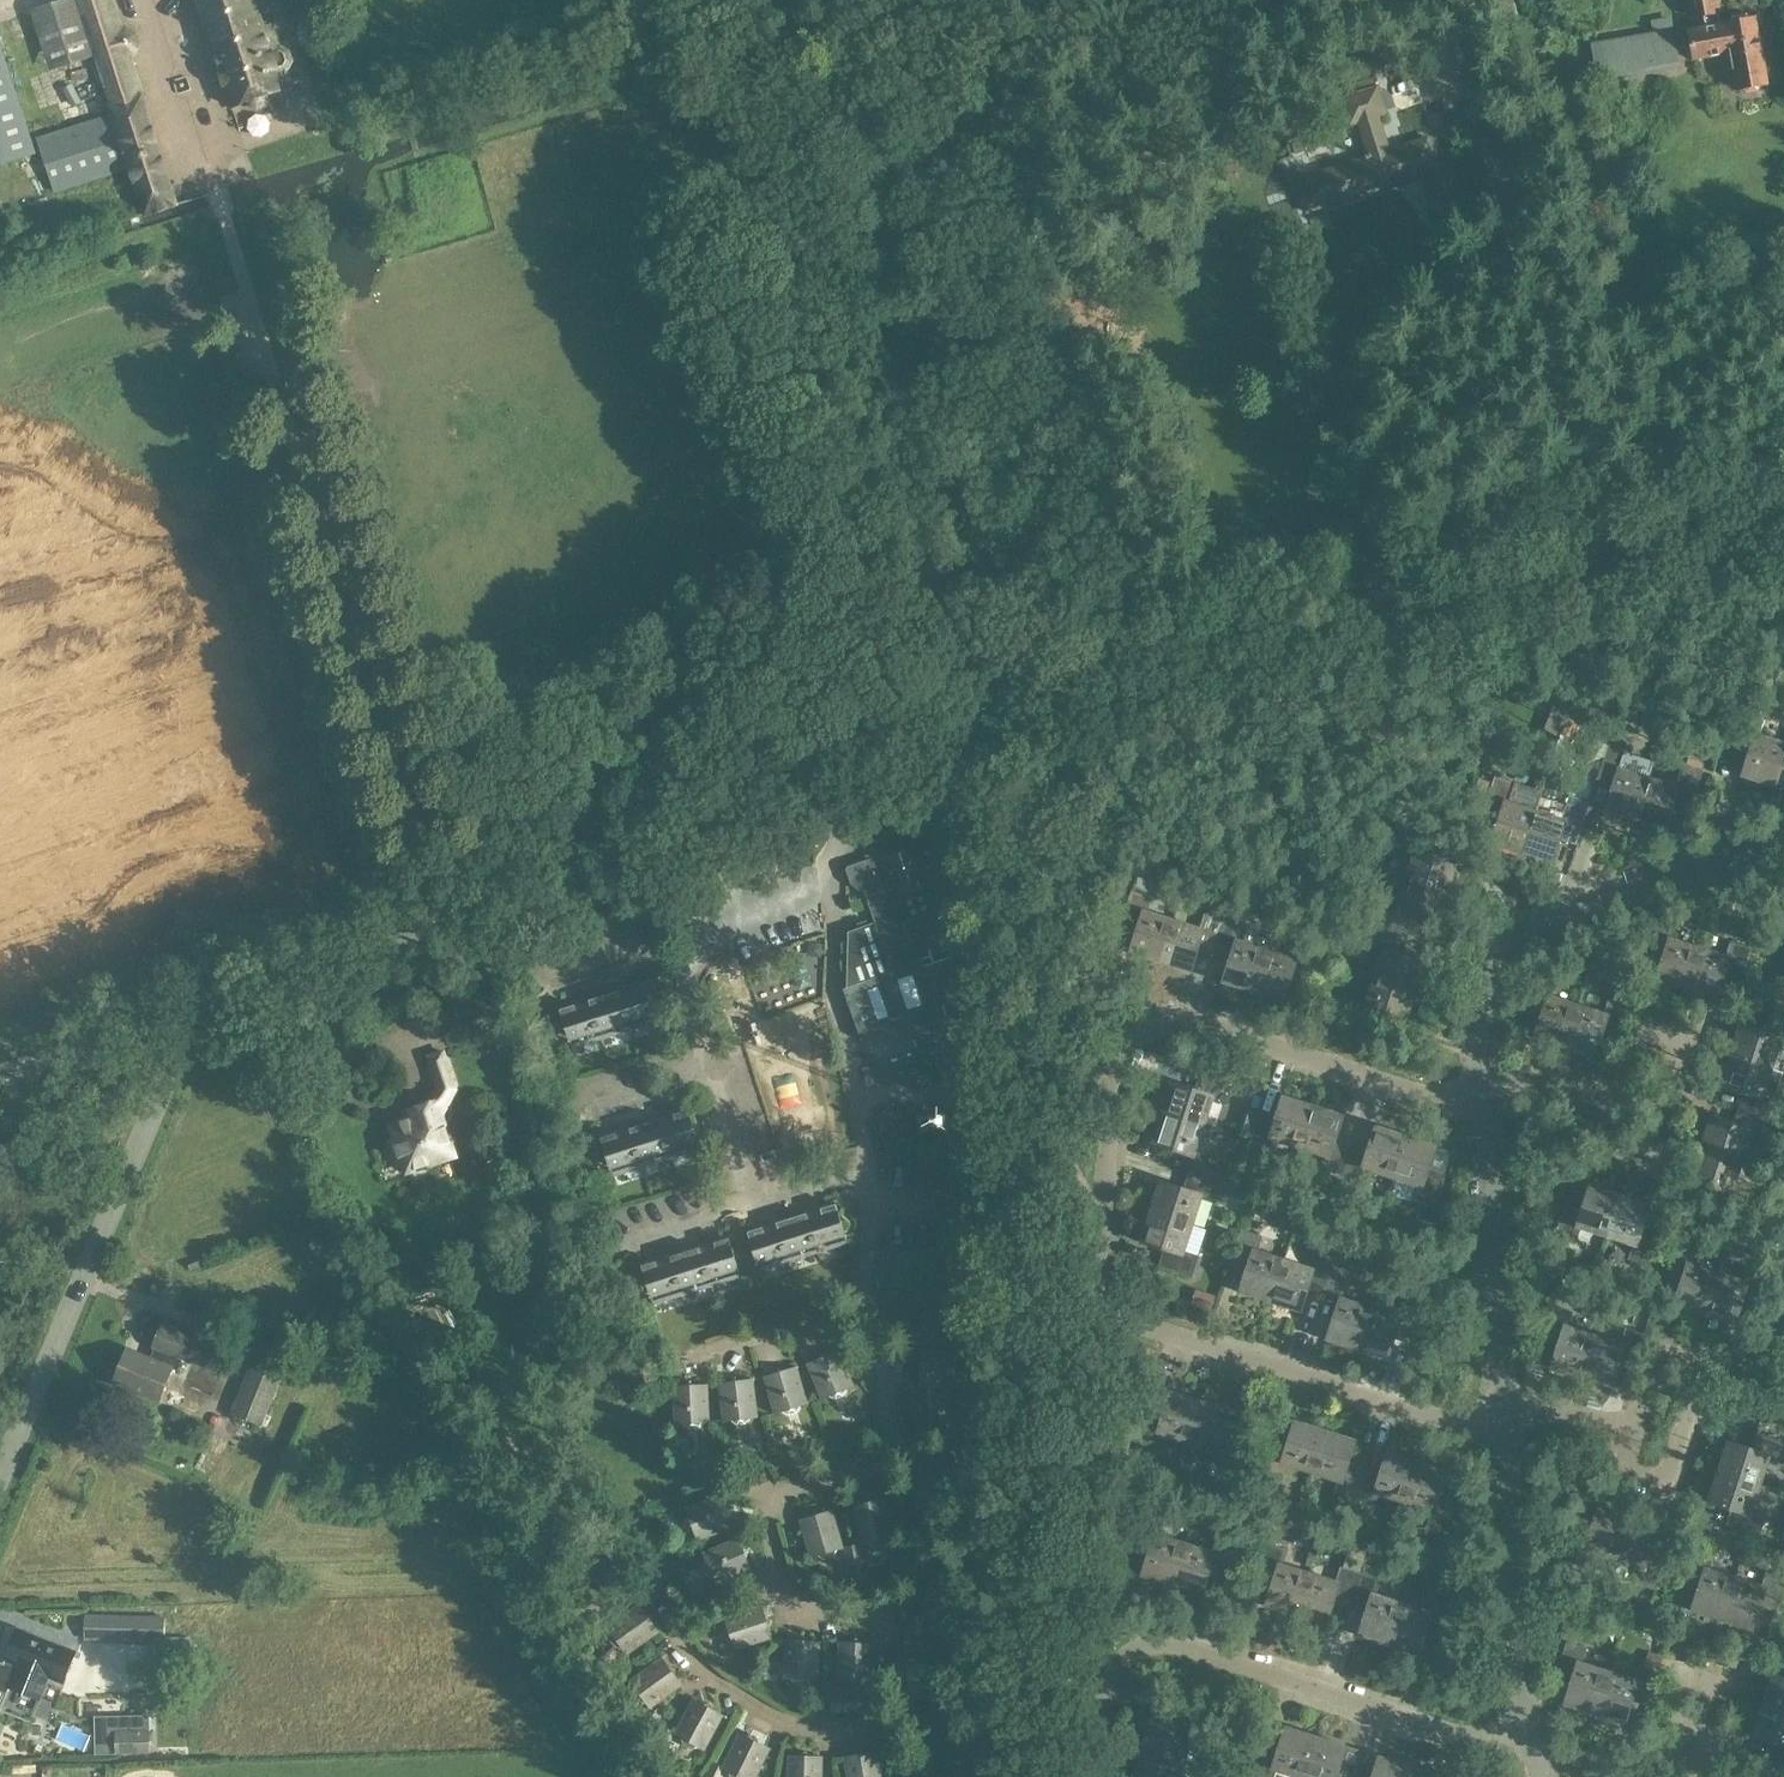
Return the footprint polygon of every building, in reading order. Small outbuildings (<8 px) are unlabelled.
[(129,171),(143,217),(179,206),(144,95),(133,59),(136,58),(143,45),(139,32),(125,30),(123,31),(113,0),(67,0),(29,12),(49,72),(93,58),(111,114),(129,171)] [(231,107),(247,101),(248,106),(256,110),(265,107),(268,100),(267,95),(290,88),(272,28),(265,31),(256,0),(197,0),(225,88),(220,89),(219,93),(223,105),(226,106),(230,105),(231,107)] [(1718,15),(1722,15),(1719,0),(1686,0),(1690,20),(1704,18),(1718,15)] [(1767,84),(1755,17),(1719,23),(1718,15),(1704,18),(1705,26),(1689,29),(1694,59),(1724,54),(1727,71),(1733,69),(1737,89),(1743,88),(1747,91),(1758,89),(1761,85),(1767,84)] [(1596,44),(1602,76),(1678,62),(1672,30),(1596,44)] [(0,43),(0,166),(36,154),(0,43)] [(1341,88),(1344,97),(1343,97),(1351,123),(1359,120),(1370,153),(1365,155),(1367,157),(1297,179),(1307,211),(1422,174),(1447,208),(1469,193),(1428,137),(1389,150),(1377,114),(1385,112),(1377,87),(1374,78),(1341,88)] [(71,126),(36,138),(55,195),(129,171),(111,114),(71,126)] [(258,141),(286,143),(287,119),(259,118),(258,141)] [(1741,776),(1772,785),(1783,748),(1783,743),(1759,735),(1763,720),(1743,714),(1733,747),(1748,752),(1741,776)] [(1605,808),(1604,811),(1635,821),(1649,778),(1647,778),(1652,763),(1627,754),(1630,746),(1609,740),(1589,803),(1605,808)] [(1783,789),(1783,748),(1772,785),(1783,789)] [(1674,787),(1649,778),(1635,821),(1665,830),(1672,807),(1688,812),(1702,769),(1682,763),(1674,787)] [(1499,820),(1492,842),(1522,852),(1535,810),(1509,802),(1515,783),(1495,776),(1483,815),(1499,820)] [(1552,862),(1559,840),(1575,845),(1589,802),(1569,796),(1562,819),(1535,810),(1522,852),(1552,862)] [(1412,856),(1404,883),(1446,896),(1456,866),(1433,859),(1438,842),(1404,832),(1398,852),(1412,856)] [(872,858),(845,867),(851,884),(858,891),(863,889),(869,905),(875,903),(879,915),(873,917),(878,931),(873,933),(882,959),(887,957),(892,971),(843,988),(861,1040),(909,1023),(914,1036),(920,1033),(926,1051),(964,1038),(968,992),(976,991),(978,967),(976,960),(965,964),(943,903),(957,899),(949,876),(943,877),(937,859),(920,865),(914,847),(885,857),(892,878),(881,882),(872,858)] [(1413,919),(1437,927),(1446,896),(1404,883),(1396,909),(1381,904),(1375,925),(1408,936),(1413,919)] [(1138,929),(1130,952),(1160,962),(1174,919),(1148,911),(1153,897),(1132,890),(1121,923),(1138,929)] [(1190,972),(1198,949),(1214,954),(1225,920),(1205,914),(1200,928),(1174,919),(1160,962),(1190,972)] [(1664,957),(1656,980),(1686,990),(1700,948),(1674,939),(1678,925),(1658,918),(1647,952),(1664,957)] [(1230,959),(1223,982),(1253,992),(1267,949),(1241,940),(1245,927),(1225,920),(1214,954),(1230,959)] [(1383,950),(1374,976),(1417,990),(1426,959),(1403,952),(1408,936),(1375,925),(1368,945),(1383,950)] [(1726,956),(1700,948),(1686,990),(1716,999),(1724,976),(1740,982),(1751,948),(1731,941),(1726,956)] [(1283,1002),(1291,979),(1307,984),(1318,951),(1298,944),(1293,958),(1267,949),(1253,992),(1283,1002)] [(1779,972),(1773,993),(1783,997),(1783,974),(1779,972)] [(1384,1013),(1407,1020),(1417,990),(1374,976),(1366,1002),(1351,998),(1345,1018),(1379,1029),(1384,1013)] [(1542,1015),(1534,1038),(1564,1048),(1578,1005),(1552,997),(1556,982),(1536,976),(1525,1009),(1542,1015)] [(1631,992),(1635,979),(1625,976),(1621,989),(1631,992)] [(571,1046),(600,1037),(629,1029),(660,1019),(649,982),(618,991),(591,1000),(560,1010),(571,1046)] [(1604,1014),(1578,1005),(1564,1048),(1594,1058),(1602,1034),(1618,1039),(1629,1006),(1609,999),(1604,1014)] [(1773,1070),(1781,1044),(1783,1044),(1783,1022),(1768,1016),(1763,1033),(1740,1025),(1730,1056),(1773,1070)] [(456,1088),(444,1051),(428,1056),(438,1085),(429,1104),(417,1108),(420,1115),(393,1125),(401,1147),(395,1149),(400,1163),(405,1161),(408,1170),(416,1168),(419,1170),(426,1167),(428,1163),(435,1161),(434,1156),(453,1150),(442,1117),(456,1088)] [(1720,1086),(1744,1094),(1738,1110),(1772,1121),(1779,1100),(1764,1095),(1773,1070),(1730,1056),(1720,1086)] [(1172,1083),(1163,1112),(1205,1127),(1214,1100),(1228,1105),(1235,1085),(1201,1073),(1195,1090),(1172,1083)] [(953,1088),(952,1103),(968,1103),(968,1089),(953,1088)] [(1283,1096),(1276,1119),(1259,1114),(1249,1147),(1269,1153),(1273,1139),(1300,1148),(1314,1105),(1283,1096)] [(1322,1170),(1342,1177),(1353,1143),(1336,1138),(1344,1115),(1314,1105),(1300,1148),(1326,1156),(1322,1170)] [(701,1146),(690,1110),(660,1118),(631,1128),(600,1137),(612,1173),(643,1164),(701,1146)] [(1733,1126),(1710,1118),(1700,1148),(1742,1163),(1751,1136),(1766,1141),(1772,1121),(1738,1110),(1733,1126)] [(1153,1142),(1194,1156),(1189,1172),(1222,1183),(1229,1163),(1197,1153),(1205,1127),(1163,1112),(1153,1142)] [(918,1114),(918,1140),(933,1140),(933,1114),(918,1114)] [(1393,1178),(1406,1135),(1376,1125),(1369,1149),(1353,1143),(1342,1177),(1362,1183),(1366,1169),(1393,1178)] [(1437,1145),(1406,1135),(1393,1178),(1419,1186),(1414,1200),(1435,1207),(1445,1173),(1429,1168),(1437,1145)] [(1690,1179),(1713,1186),(1708,1202),(1742,1213),(1749,1193),(1734,1188),(1742,1163),(1700,1148),(1690,1179)] [(1161,1181),(1151,1211),(1193,1225),(1202,1198),(1216,1203),(1222,1183),(1189,1172),(1183,1189),(1161,1181)] [(1584,1207),(1567,1202),(1556,1236),(1577,1242),(1581,1228),(1608,1236),(1621,1194),(1591,1185),(1584,1207)] [(1644,1227),(1651,1204),(1621,1194),(1608,1236),(1633,1244),(1629,1259),(1649,1265),(1660,1232),(1644,1227)] [(836,1204),(808,1212),(778,1221),(748,1231),(759,1268),(848,1240),(836,1204)] [(1141,1241),(1164,1248),(1159,1264),(1192,1275),(1199,1255),(1184,1250),(1193,1225),(1151,1211),(1141,1241)] [(1435,1225),(1420,1220),(1410,1249),(1422,1253),(1426,1254),(1435,1225)] [(1247,1268),(1240,1291),(1270,1300),(1284,1258),(1257,1250),(1261,1236),(1241,1229),(1230,1262),(1247,1268)] [(710,1284),(741,1274),(729,1237),(701,1246),(641,1265),(652,1301),(710,1284)] [(1681,1280),(1674,1304),(1704,1313),(1717,1271),(1693,1264),(1698,1249),(1676,1242),(1665,1275),(1681,1280)] [(1301,1310),(1308,1287),(1324,1292),(1335,1259),(1314,1253),(1309,1267),(1284,1258),(1270,1300),(1301,1310)] [(1340,1298),(1327,1339),(1357,1348),(1371,1307),(1345,1298),(1355,1266),(1335,1259),(1324,1292),(1340,1298)] [(1734,1323),(1742,1300),(1758,1305),(1769,1272),(1749,1265),(1744,1280),(1717,1271),(1704,1313),(1734,1323)] [(1191,1306),(1212,1312),(1216,1298),(1195,1291),(1191,1306)] [(450,1332),(428,1292),(403,1305),(425,1346),(450,1332)] [(1387,1358),(1391,1348),(1395,1335),(1411,1340),(1422,1307),(1402,1301),(1397,1315),(1371,1307),(1357,1348),(1387,1358)] [(1560,1343),(1558,1348),(1552,1366),(1582,1376),(1596,1333),(1570,1325),(1574,1311),(1554,1305),(1543,1338),(1560,1343)] [(163,1326),(155,1347),(150,1361),(129,1352),(116,1382),(158,1400),(171,1370),(178,1372),(184,1358),(218,1372),(227,1350),(163,1326)] [(1612,1386),(1619,1363),(1635,1368),(1646,1335),(1626,1328),(1622,1342),(1596,1333),(1582,1376),(1612,1386)] [(231,1415),(262,1427),(291,1355),(260,1343),(231,1415)] [(854,1386),(840,1350),(807,1363),(821,1399),(854,1386)] [(809,1404),(797,1366),(763,1377),(774,1414),(809,1404)] [(723,1422),(759,1417),(754,1379),(719,1383),(723,1422)] [(675,1424),(710,1423),(708,1384),(673,1386),(675,1424)] [(1165,1413),(1148,1408),(1137,1442),(1157,1448),(1162,1434),(1189,1442),(1202,1400),(1172,1391),(1165,1413)] [(1225,1433),(1232,1410),(1202,1400),(1189,1442),(1214,1450),(1210,1465),(1230,1471),(1241,1437),(1225,1433)] [(1281,1478),(1285,1463),(1312,1472),(1326,1429),(1295,1420),(1288,1443),(1271,1438),(1260,1471),(1281,1478)] [(1356,1439),(1326,1429),(1312,1472),(1338,1480),(1334,1494),(1354,1501),(1365,1467),(1349,1462),(1356,1439)] [(1718,1471),(1761,1484),(1769,1458),(1783,1463),(1783,1461),(1783,1440),(1757,1432),(1752,1448),(1728,1440),(1718,1471)] [(1388,1450),(1381,1472),(1365,1467),(1354,1501),(1374,1507),(1379,1493),(1405,1501),(1419,1459),(1388,1450)] [(1441,1492),(1449,1469),(1419,1459),(1405,1501),(1431,1510),(1427,1524),(1447,1530),(1458,1497),(1441,1492)] [(1761,1484),(1718,1471),(1709,1501),(1731,1508),(1726,1525),(1760,1535),(1766,1515),(1753,1510),(1761,1484)] [(698,1541),(735,1528),(723,1494),(686,1508),(698,1541)] [(896,1536),(886,1498),(851,1506),(861,1544),(853,1546),(857,1565),(868,1563),(864,1544),(896,1536)] [(844,1547),(834,1510),(799,1520),(810,1558),(841,1549),(845,1568),(857,1565),(853,1546),(844,1547)] [(1150,1551),(1143,1574),(1173,1584),(1187,1541),(1160,1532),(1165,1519),(1144,1512),(1133,1546),(1150,1551)] [(1641,1568),(1636,1582),(1656,1588),(1667,1555),(1651,1549),(1658,1526),(1627,1516),(1614,1559),(1641,1568)] [(1203,1594),(1211,1570),(1226,1576),(1237,1542),(1217,1535),(1212,1550),(1187,1541),(1173,1584),(1203,1594)] [(717,1585),(753,1569),(738,1537),(703,1553),(717,1585)] [(1274,1581),(1266,1605),(1297,1614),(1310,1571),(1284,1563),(1288,1548),(1268,1542),(1257,1576),(1274,1581)] [(1699,1586),(1692,1610),(1722,1619),(1736,1576),(1709,1568),(1714,1554),(1693,1547),(1682,1581),(1699,1586)] [(1336,1579),(1310,1571),(1297,1614),(1327,1624),(1334,1601),(1350,1606),(1361,1572),(1340,1565),(1336,1579)] [(1736,1576),(1722,1619),(1752,1629),(1760,1605),(1776,1610),(1783,1586),(1783,1576),(1766,1570),(1762,1584),(1736,1576)] [(1381,1578),(1361,1572),(1350,1606),(1367,1611),(1359,1635),(1389,1644),(1403,1601),(1377,1592),(1381,1578)] [(1429,1609),(1403,1601),(1389,1644),(1419,1653),(1427,1630),(1444,1635),(1454,1602),(1433,1595),(1429,1609)] [(628,1655),(660,1633),(639,1603),(607,1626),(628,1655)] [(736,1651),(773,1639),(762,1604),(724,1617),(736,1651)] [(164,1642),(165,1618),(85,1617),(84,1641),(164,1642)] [(70,1649),(17,1630),(4,1664),(0,1662),(0,1690),(7,1693),(9,1687),(40,1699),(48,1678),(57,1681),(65,1678),(73,1656),(70,1649)] [(163,1642),(162,1675),(189,1676),(190,1638),(166,1637),(166,1642),(163,1642)] [(820,1681),(822,1642),(786,1639),(783,1679),(820,1681)] [(872,1683),(875,1644),(839,1641),(836,1681),(872,1683)] [(1573,1680),(1566,1703),(1595,1713),(1609,1670),(1582,1662),(1587,1647),(1568,1641),(1557,1675),(1573,1680)] [(651,1709),(683,1686),(662,1657),(630,1680),(651,1709)] [(1626,1722),(1633,1699),(1649,1704),(1659,1670),(1640,1664),(1635,1679),(1609,1670),(1595,1713),(1626,1722)] [(1763,1703),(1783,1710),(1783,1677),(1772,1673),(1763,1703)] [(825,1680),(824,1698),(840,1699),(842,1681),(825,1680)] [(675,1733),(706,1750),(725,1716),(693,1698),(674,1733),(663,1727),(655,1742),(667,1748),(675,1733)] [(1763,1703),(1753,1733),(1777,1741),(1772,1758),(1783,1762),(1783,1710),(1763,1703)] [(1153,1715),(1143,1746),(1186,1759),(1194,1734),(1208,1739),(1214,1718),(1181,1707),(1176,1722),(1153,1715)] [(662,1719),(651,1709),(641,1721),(652,1730),(662,1719)] [(1300,1776),(1303,1776),(1316,1735),(1286,1725),(1278,1749),(1262,1744),(1251,1776),(1274,1776),(1276,1770),(1300,1776)] [(149,1755),(148,1730),(115,1731),(116,1756),(149,1755)] [(740,1776),(758,1776),(772,1748),(739,1733),(722,1768),(713,1763),(706,1776),(722,1776),(725,1770),(740,1776)] [(1316,1735),(1303,1776),(1355,1776),(1356,1774),(1340,1768),(1347,1745),(1316,1735)] [(1143,1746),(1133,1776),(1136,1776),(1180,1776),(1186,1759),(1143,1746)] [(879,1751),(843,1757),(847,1776),(883,1776),(879,1751)] [(824,1757),(788,1755),(787,1776),(824,1776),(824,1757)] [(1409,1765),(1379,1755),(1372,1776),(1406,1776),(1409,1765)] [(1409,1765),(1406,1776),(1439,1776),(1439,1775),(1409,1765)] [(945,1776),(962,1776),(961,1767),(945,1767),(945,1776)]
